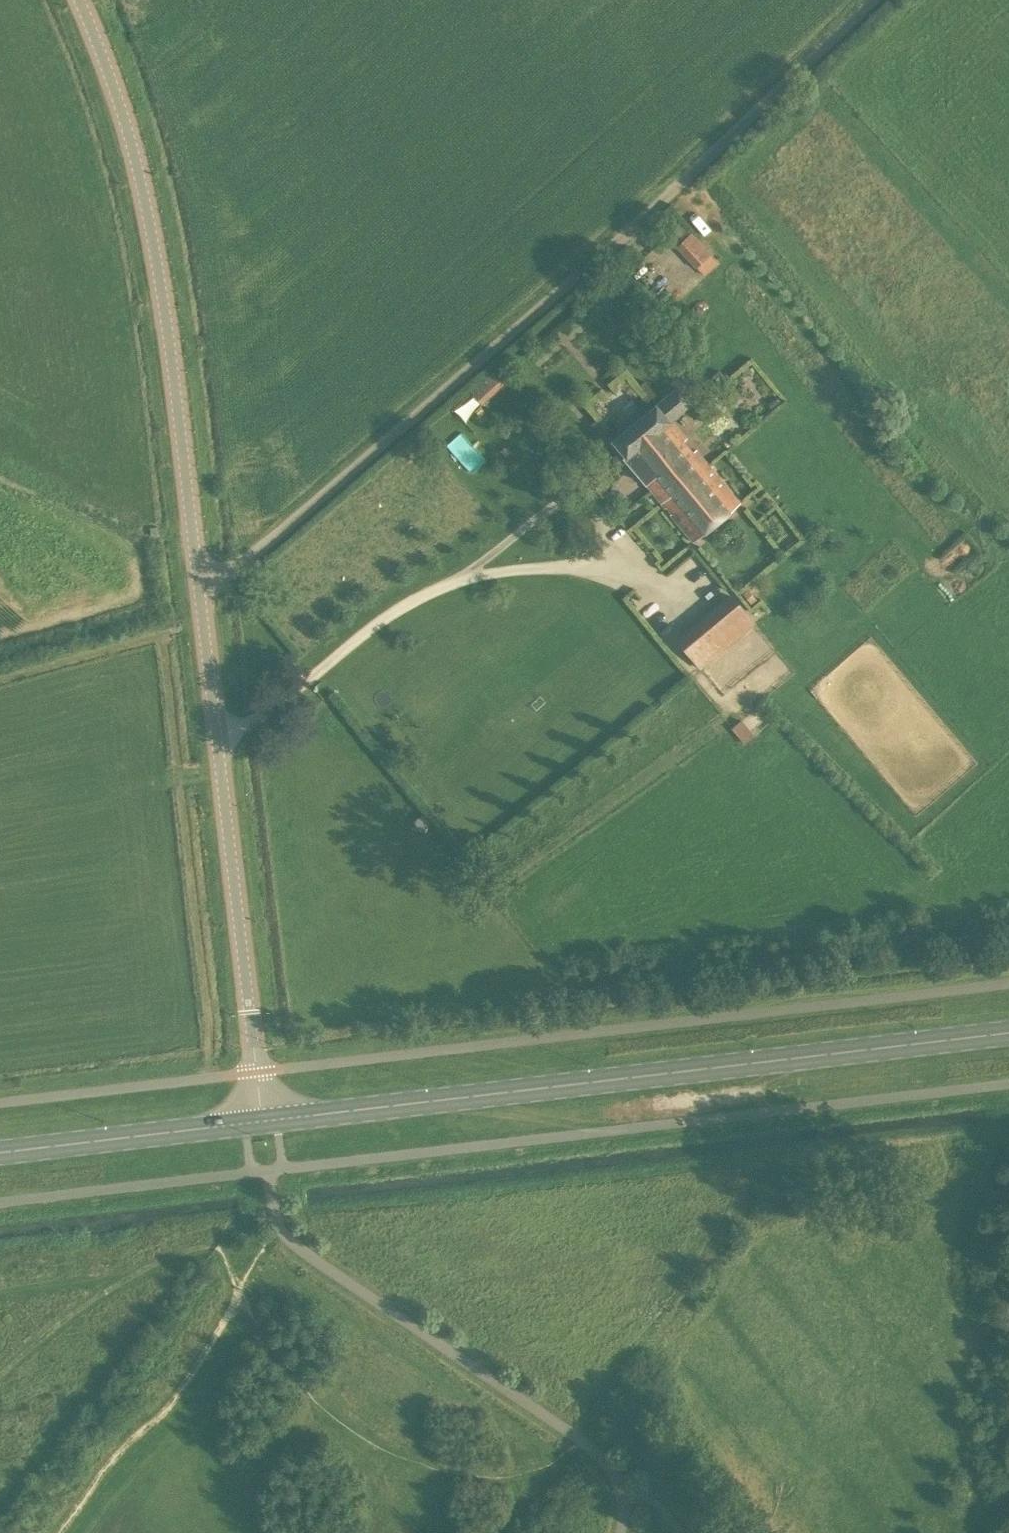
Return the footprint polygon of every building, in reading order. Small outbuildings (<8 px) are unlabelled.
[(683,254),(697,241),(690,233),(676,246),(683,254)] [(505,381),(495,369),(484,380),(495,391),(505,381)] [(623,457),(645,484),(646,483),(693,541),(739,503),(671,420),(692,404),(677,386),(612,440),(625,456),(623,457)] [(700,623),(678,642),(699,668),(754,622),(732,597),(721,607),(732,620),(711,637),(700,623)]
